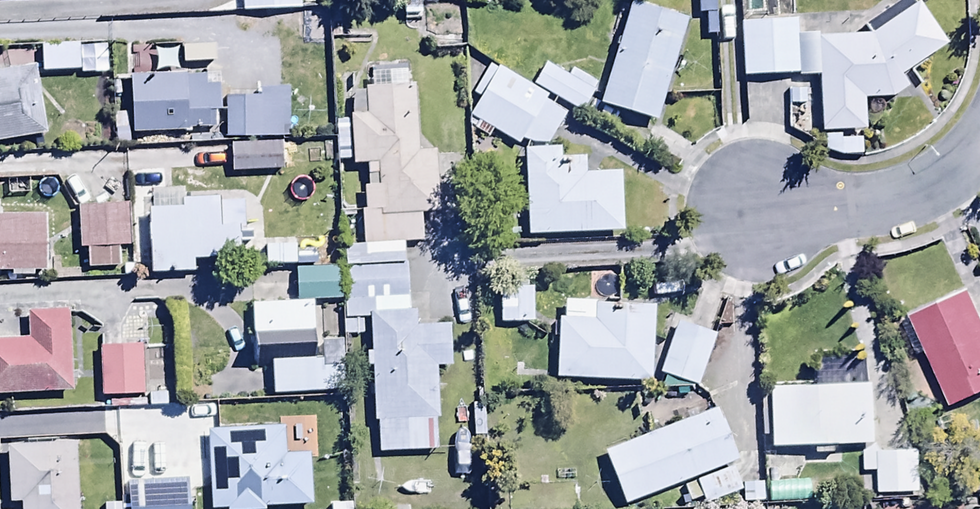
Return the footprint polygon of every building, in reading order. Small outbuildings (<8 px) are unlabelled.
[(299,0),(240,0),(241,15),(300,13),(299,0)] [(715,0),(696,0),(697,18),(705,18),(705,38),(716,38),(715,0)] [(740,23),(741,77),(798,76),(797,72),(817,71),(818,132),(862,131),(862,101),(889,100),(908,89),(900,75),(944,45),(912,0),(901,0),(862,28),(868,37),(817,38),(817,46),(795,46),(795,21),(740,23)] [(657,127),(687,22),(630,5),(599,110),(657,127)] [(79,49),(41,49),(41,77),(79,77),(79,49)] [(546,100),(490,66),(473,97),(480,101),(469,119),(479,124),(474,132),(488,140),(492,133),(519,148),(522,142),(531,146),(547,146),(565,116),(544,104),(546,100)] [(545,67),(533,88),(581,116),(598,88),(573,73),(569,80),(545,67)] [(46,139),(32,68),(0,74),(0,148),(46,139)] [(362,269),(402,268),(402,245),(422,245),(422,215),(441,215),(440,156),(417,156),(416,91),(405,91),(405,75),(363,75),(364,93),(352,93),(352,122),(335,122),(336,162),(352,162),(352,167),(366,167),(367,189),(362,189),(363,213),(361,213),(362,269)] [(128,82),(130,138),(191,137),(191,131),(217,131),(216,80),(128,82)] [(259,101),(225,101),(225,142),(282,141),(281,92),(259,93),(259,101)] [(860,137),(823,135),(823,150),(835,153),(860,154),(860,137)] [(282,145),(228,147),(229,179),(283,178),(282,145)] [(523,153),(526,238),(624,235),(622,176),(584,177),(583,162),(563,163),(563,151),(523,153)] [(224,153),(184,155),(185,173),(225,171),(224,153)] [(181,209),(150,211),(153,278),(193,276),(192,264),(241,262),(239,209),(222,209),(221,202),(180,203),(181,209)] [(128,209),(76,211),(78,254),(87,254),(88,273),(121,271),(120,253),(130,253),(128,209)] [(10,276),(10,281),(34,281),(34,275),(45,275),(45,221),(3,221),(2,213),(0,213),(0,276),(10,276)] [(294,267),(294,271),(305,271),(304,250),(252,251),(252,268),(294,267)] [(402,268),(362,269),(342,270),(342,306),(342,337),(370,337),(368,373),(372,373),(376,457),(435,456),(436,370),(449,370),(449,324),(418,324),(417,315),(410,315),(409,268),(402,268)] [(342,306),(342,270),(305,271),(294,271),(295,307),(315,307),(342,306)] [(532,292),(500,292),(501,327),(533,327),(532,292)] [(74,376),(72,296),(25,297),(25,322),(19,322),(19,307),(0,308),(0,377),(74,376)] [(913,321),(950,410),(979,397),(979,322),(970,297),(913,321)] [(558,322),(554,380),(649,385),(653,309),(566,304),(565,322),(558,322)] [(315,307),(295,307),(253,308),(254,353),(316,352),(315,307)] [(145,321),(100,321),(99,378),(144,378),(145,321)] [(697,390),(714,338),(675,325),(658,377),(697,390)] [(271,364),(272,398),(343,397),(342,363),(271,364)] [(875,390),(760,393),(761,440),(772,439),(772,452),(811,451),(811,458),(836,457),(836,449),(876,448),(875,390)] [(716,412),(604,454),(625,508),(629,508),(685,488),(693,508),(701,508),(742,494),(732,470),(737,468),(716,412)] [(176,499),(175,427),(125,427),(126,485),(135,485),(136,499),(176,499)] [(75,428),(9,429),(10,488),(22,487),(22,508),(77,508),(75,428)] [(208,434),(211,508),(280,508),(312,508),(310,457),(283,458),(282,431),(208,434)] [(920,455),(863,454),(863,476),(879,476),(878,496),(919,497),(920,455)]
